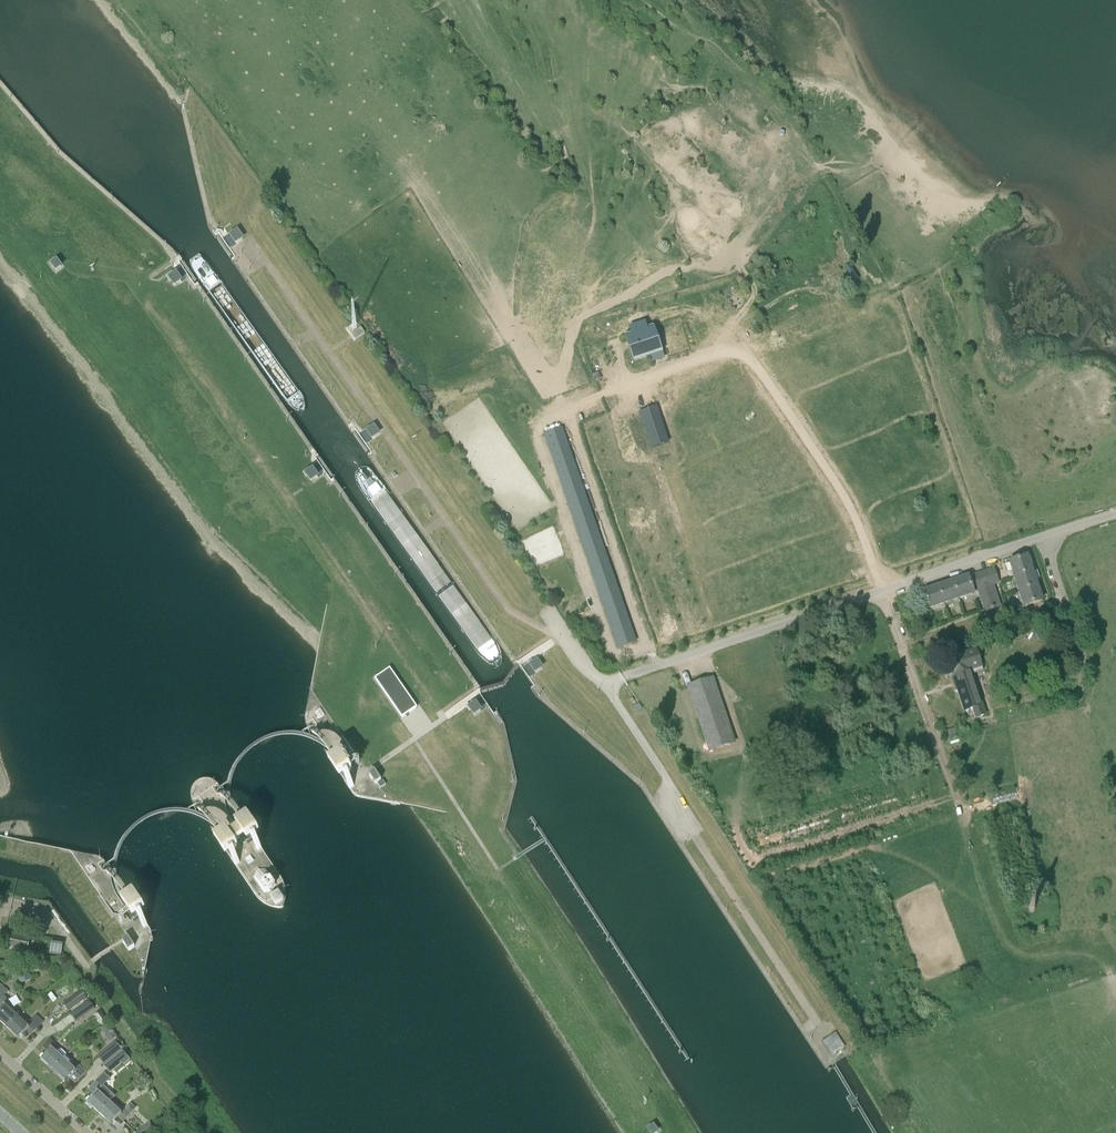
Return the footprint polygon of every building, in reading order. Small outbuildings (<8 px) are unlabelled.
[(237,231),(231,236),(236,243),(242,238),(237,231)] [(63,267),(57,260),(50,265),(56,273),(63,267)] [(183,281),(176,272),(167,278),(174,287),(183,281)] [(347,327),(351,333),(360,327),(355,321),(347,327)] [(653,325),(625,334),(635,362),(662,353),(653,325)] [(365,333),(361,328),(351,335),(355,340),(365,333)] [(657,407),(639,413),(651,448),(668,442),(657,407)] [(372,438),(378,434),(373,427),(367,431),(372,438)] [(562,428),(544,435),(618,649),(636,642),(562,428)] [(314,465),(320,475),(324,472),(317,462),(314,465)] [(319,477),(313,468),(304,473),(310,482),(319,477)] [(1027,557),(1010,563),(1014,575),(1015,578),(1032,572),(1027,557)] [(973,576),(968,578),(974,593),(978,592),(985,612),(1000,607),(993,587),(999,585),(994,569),(993,570),(973,576)] [(1032,572),(1015,578),(1020,592),(1037,586),(1032,572)] [(968,577),(953,582),(959,599),(974,594),(974,593),(968,578),(968,577)] [(953,582),(939,587),(944,604),(959,599),(953,582)] [(1037,586),(1020,592),(1025,607),(1042,601),(1037,586)] [(939,587),(924,592),(930,609),(944,604),(939,587)] [(979,651),(947,662),(951,676),(950,676),(951,679),(956,677),(961,690),(959,690),(966,713),(974,710),(977,719),(987,716),(971,669),(983,665),(979,651)] [(537,661),(530,665),(535,672),(541,667),(537,661)] [(402,718),(417,707),(390,668),(374,679),(402,718)] [(711,678),(688,686),(710,751),(733,743),(711,678)] [(475,703),(469,707),(474,714),(480,710),(475,703)] [(955,729),(947,731),(949,739),(957,736),(955,729)] [(381,780),(374,770),(368,774),(375,784),(381,780)] [(265,870),(260,870),(257,872),(254,877),(265,891),(269,891),(272,889),(275,885),(265,870)] [(283,898),(278,891),(269,897),(274,904),(275,905),(276,905),(283,901),(284,899),(283,898)] [(12,935),(10,946),(27,950),(30,939),(12,935)] [(134,946),(129,938),(123,942),(128,950),(134,946)] [(52,945),(50,952),(61,953),(62,947),(52,945)] [(27,968),(16,973),(21,985),(32,979),(27,968)] [(7,1028),(17,1016),(5,1005),(9,1001),(4,996),(9,991),(2,985),(0,987),(0,1007),(1,1008),(0,1010),(0,1021),(7,1028)] [(81,991),(62,1004),(68,1012),(87,998),(81,991)] [(88,1001),(69,1014),(75,1022),(94,1008),(88,1001)] [(100,1013),(94,1017),(101,1026),(106,1023),(100,1013)] [(29,1027),(17,1016),(7,1028),(19,1039),(26,1031),(31,1036),(44,1022),(36,1015),(31,1021),(33,1023),(29,1027)] [(107,1025),(100,1030),(105,1036),(112,1031),(107,1025)] [(832,1055),(846,1046),(837,1031),(823,1040),(832,1055)] [(53,1071),(67,1056),(67,1055),(61,1049),(58,1050),(56,1051),(55,1051),(51,1048),(55,1044),(50,1039),(43,1047),(48,1051),(40,1059),(53,1071)] [(103,1064),(121,1050),(115,1042),(97,1057),(103,1064)] [(67,1056),(53,1071),(65,1082),(68,1079),(75,1085),(86,1073),(79,1066),(75,1070),(71,1066),(72,1065),(72,1063),(72,1061),(67,1056)] [(116,1057),(104,1066),(110,1073),(122,1064),(116,1057)] [(94,1094),(87,1102),(99,1114),(110,1102),(114,1097),(102,1086),(109,1078),(104,1074),(96,1082),(89,1090),(94,1094)] [(131,1103),(125,1109),(122,1113),(110,1102),(99,1114),(111,1125),(118,1117),(123,1122),(136,1108),(131,1103)] [(154,1129),(149,1123),(135,1132),(148,1132),(154,1129)]
